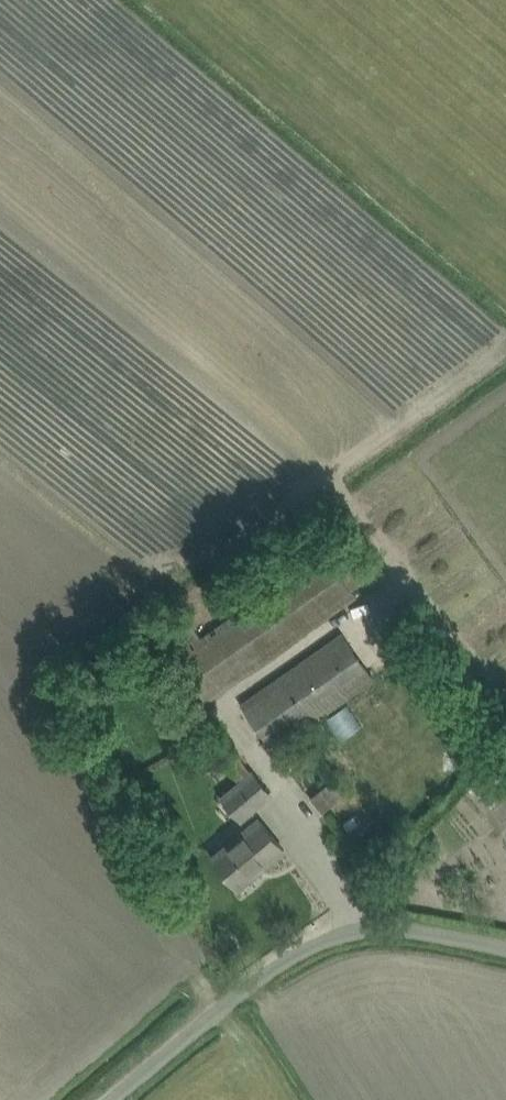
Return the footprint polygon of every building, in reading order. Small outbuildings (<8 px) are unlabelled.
[(417,337),(410,343),(425,359),(432,353),(417,337)] [(368,577),(348,545),(330,557),(325,550),(201,636),(192,623),(165,643),(207,701),(358,595),(352,588),(368,577)] [(273,749),(375,678),(343,631),(241,702),(273,749)] [(213,744),(237,778),(250,769),(224,734),(213,744)] [(222,796),(240,817),(271,792),(253,770),(222,796)] [(310,797),(322,812),(344,794),(331,780),(310,797)] [(239,887),(254,874),(253,871),(263,863),(265,865),(284,849),(259,819),(214,856),(239,887)]
